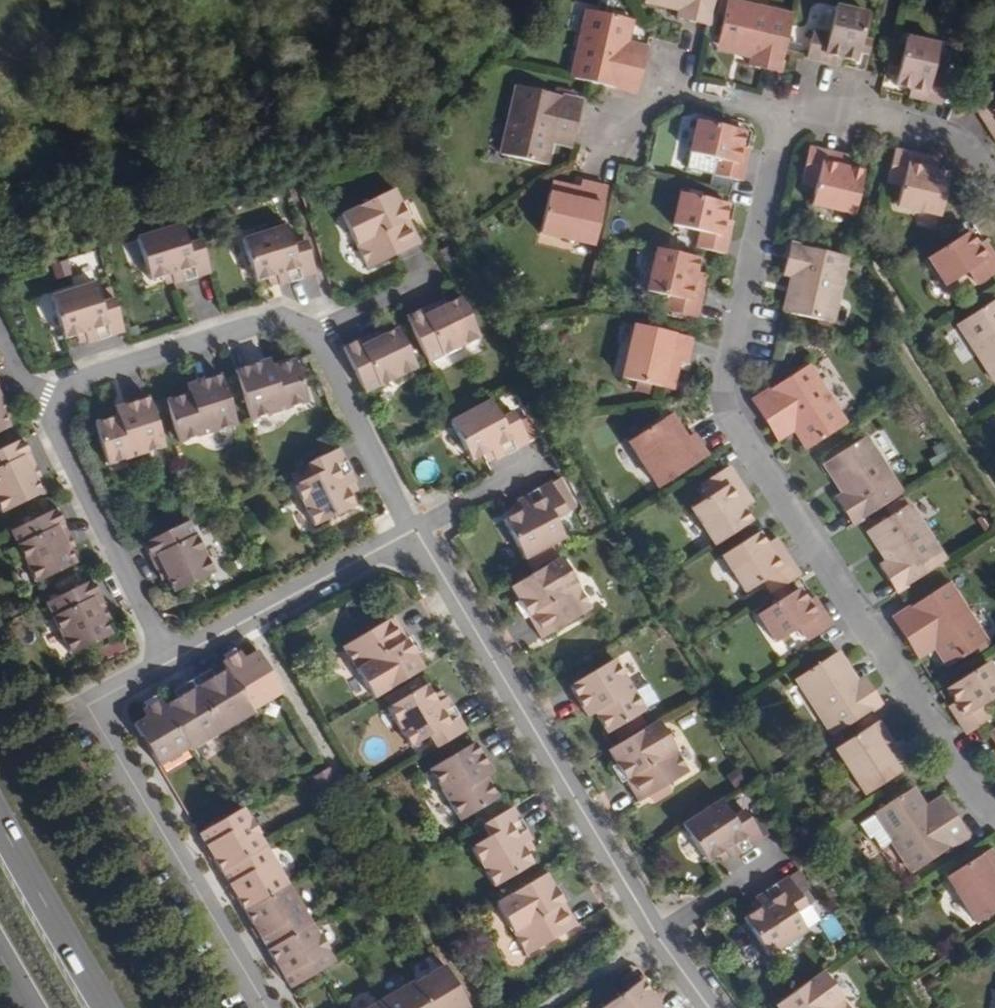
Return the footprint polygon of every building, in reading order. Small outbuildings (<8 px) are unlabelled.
[(667,0),(647,0),(646,2),(680,9),(682,4),(667,0)] [(682,4),(680,9),(678,19),(708,26),(714,0),(667,0),(682,4)] [(794,16),(729,1),(719,44),(754,52),(753,58),(751,66),(781,72),(794,16)] [(867,15),(835,7),(829,34),(814,31),(808,59),(840,66),(842,57),(857,61),(867,15)] [(633,21),(589,10),(573,78),(637,93),(644,57),(625,53),(627,44),(633,21)] [(940,48),(907,40),(896,87),(911,91),(910,97),(942,104),(948,79),(934,75),(940,48)] [(627,44),(625,53),(644,57),(646,48),(627,44)] [(753,58),(754,52),(719,44),(718,50),(753,58)] [(582,100),(518,86),(502,153),(545,163),(551,141),(553,131),(573,136),(582,100)] [(976,105),(994,132),(994,92),(976,105)] [(745,132),(698,122),(691,155),(718,161),(714,175),(741,181),(748,149),(741,147),(745,132)] [(553,131),(551,141),(571,145),(573,136),(553,131)] [(845,156),(810,148),(803,180),(816,184),(811,204),(855,214),(864,171),(851,168),(843,166),(845,156)] [(930,158),(895,150),(887,184),(902,187),(898,207),(941,217),(950,175),(936,172),(928,170),(930,158)] [(843,166),(851,168),(854,158),(845,156),(843,166)] [(930,158),(928,170),(936,172),(940,160),(930,158)] [(607,188),(582,182),(579,194),(577,202),(549,196),(540,233),(594,246),(607,188)] [(552,187),(549,196),(577,202),(579,194),(552,187)] [(401,207),(393,190),(341,216),(368,270),(420,245),(408,220),(402,223),(395,210),(401,207)] [(728,205),(681,195),(673,227),(701,233),(697,249),(724,255),(730,222),(724,221),(728,205)] [(408,220),(412,218),(406,204),(401,207),(395,210),(402,223),(408,220)] [(187,245),(180,225),(136,238),(149,281),(161,277),(169,274),(172,282),(173,286),(211,275),(200,241),(187,245)] [(292,248),(285,227),(242,241),(256,283),(267,279),(276,276),(278,283),(279,287),(315,275),(305,243),(292,248)] [(970,232),(929,259),(947,286),(971,271),(980,284),(994,274),(994,259),(983,241),(978,245),(970,232)] [(848,258),(791,245),(785,275),(794,277),(800,278),(793,313),(834,323),(848,258)] [(700,259),(657,249),(648,293),(667,297),(664,311),(697,318),(705,285),(694,283),(696,274),(700,259)] [(172,282),(169,274),(161,277),(163,285),(172,282)] [(694,283),(705,285),(707,277),(696,274),(694,283)] [(278,283),(276,276),(267,279),(269,287),(278,283)] [(793,313),(800,278),(794,277),(786,312),(793,313)] [(100,306),(94,286),(51,300),(65,343),(75,340),(85,336),(87,344),(88,347),(125,335),(115,302),(100,306)] [(479,339),(459,298),(445,305),(431,312),(429,306),(405,318),(428,364),(479,339)] [(442,300),(429,306),(431,312),(445,305),(442,300)] [(959,324),(994,379),(994,300),(959,324)] [(692,339),(634,326),(622,379),(661,387),(667,360),(675,361),(686,364),(692,339)] [(417,370),(397,329),(382,336),(368,343),(366,338),(343,349),(365,395),(417,370)] [(366,338),(368,343),(382,336),(380,331),(366,338)] [(87,344),(85,336),(75,340),(78,347),(87,344)] [(670,389),(675,361),(667,360),(661,387),(670,389)] [(307,406),(294,363),(272,371),(263,374),(260,366),(236,373),(252,423),(307,406)] [(263,374),(272,371),(269,363),(260,366),(263,374)] [(845,425),(808,367),(752,402),(772,432),(789,422),(793,429),(807,450),(845,425)] [(236,428),(221,378),(196,386),(198,394),(189,397),(167,404),(180,445),(236,428)] [(189,397),(198,394),(196,386),(187,389),(189,397)] [(165,450),(150,400),(124,408),(127,416),(118,419),(96,426),(109,467),(165,450)] [(498,417),(489,401),(455,419),(451,421),(474,461),(486,455),(493,451),(496,457),(498,460),(528,444),(527,441),(516,424),(509,411),(498,417)] [(124,408),(115,411),(118,419),(127,416),(124,408)] [(669,418),(662,423),(677,446),(684,441),(669,418)] [(527,441),(536,436),(526,419),(516,424),(527,441)] [(777,440),(793,429),(789,422),(772,432),(777,440)] [(677,446),(662,423),(628,444),(658,489),(708,457),(693,435),(684,441),(677,446)] [(903,494),(867,438),(829,462),(849,492),(844,494),(836,499),(854,526),(903,494)] [(21,441),(0,451),(0,510),(2,514),(40,495),(34,482),(27,468),(32,464),(21,441)] [(933,465),(949,459),(943,443),(927,449),(933,465)] [(355,484),(339,449),(306,465),(313,479),(294,488),(314,528),(355,508),(350,498),(345,489),(352,486),(355,484)] [(496,457),(493,451),(486,455),(489,461),(496,457)] [(844,494),(849,492),(829,462),(824,465),(844,494)] [(39,479),(32,464),(27,468),(34,482),(39,479)] [(747,497),(728,468),(700,485),(707,498),(690,509),(715,546),(751,523),(743,511),(738,503),(747,497)] [(558,478),(550,483),(560,503),(570,498),(558,478)] [(560,503),(550,483),(520,499),(522,502),(525,509),(518,514),(506,520),(530,561),(566,541),(555,523),(568,516),(560,503)] [(350,498),(356,494),(352,486),(345,489),(350,498)] [(738,503),(743,511),(752,505),(747,497),(738,503)] [(518,514),(525,509),(522,502),(514,507),(518,514)] [(947,561),(911,505),(874,529),(893,558),(889,562),(880,567),(897,594),(947,561)] [(66,534),(54,511),(10,533),(37,587),(74,568),(64,548),(59,539),(66,534)] [(214,576),(188,522),(143,545),(154,567),(159,564),(166,579),(174,595),(214,576)] [(889,562),(893,558),(874,529),(868,532),(889,562)] [(71,545),(66,534),(59,539),(64,548),(71,545)] [(765,545),(757,534),(722,557),(745,594),(762,583),(770,595),(799,577),(779,547),(770,552),(765,545)] [(765,545),(770,552),(779,547),(774,540),(765,545)] [(591,610),(560,558),(510,587),(520,603),(527,598),(535,612),(528,617),(542,640),(591,610)] [(159,564),(154,567),(161,581),(166,579),(159,564)] [(101,606),(90,583),(46,604),(71,656),(110,637),(103,623),(96,609),(101,606)] [(986,642),(948,585),(894,620),(914,650),(931,639),(936,646),(949,667),(986,642)] [(807,601),(798,589),(758,615),(776,643),(800,628),(809,642),(831,627),(812,598),(807,601)] [(528,617),(535,612),(527,598),(520,603),(517,605),(525,619),(528,617)] [(109,621),(101,606),(96,609),(103,623),(109,621)] [(406,641),(392,619),(343,649),(374,699),(423,669),(415,656),(408,659),(400,645),(406,641)] [(415,656),(419,653),(411,638),(406,641),(400,645),(408,659),(415,656)] [(918,657),(936,646),(931,639),(914,650),(918,657)] [(226,670),(251,712),(282,694),(257,652),(245,659),(239,662),(235,655),(222,663),(226,670)] [(241,652),(235,655),(239,662),(245,659),(241,652)] [(857,684),(837,653),(832,656),(852,687),(857,684)] [(852,687),(832,656),(796,680),(832,736),(881,705),(865,679),(857,684),(852,687)] [(644,712),(613,660),(569,686),(583,709),(590,704),(596,713),(608,733),(644,712)] [(989,665),(948,690),(957,703),(950,708),(968,735),(991,720),(983,708),(994,700),(994,674),(989,665)] [(204,674),(191,682),(222,734),(253,715),(251,712),(226,670),(214,677),(208,681),(204,674)] [(214,677),(210,671),(204,674),(208,681),(214,677)] [(164,707),(189,749),(191,752),(222,734),(191,682),(178,689),(182,697),(176,700),(164,707)] [(433,699),(426,688),(387,711),(410,749),(428,738),(435,750),(465,731),(447,700),(444,702),(437,706),(433,699)] [(182,697),(178,689),(172,693),(176,700),(182,697)] [(444,702),(439,695),(433,699),(437,706),(444,702)] [(159,767),(189,749),(164,707),(160,701),(146,709),(150,716),(145,719),(133,725),(159,767)] [(596,713),(590,704),(583,709),(588,717),(596,713)] [(150,716),(146,709),(141,712),(145,719),(150,716)] [(688,772),(657,721),(608,750),(617,766),(624,761),(633,774),(625,779),(639,802),(688,772)] [(892,747),(875,723),(867,728),(883,753),(892,747)] [(883,753),(867,728),(835,750),(864,796),(913,764),(900,742),(892,747),(883,753)] [(488,768),(474,746),(430,772),(461,823),(498,801),(485,780),(481,772),(488,768)] [(625,779),(633,774),(624,761),(617,766),(613,768),(621,781),(625,779)] [(492,775),(488,768),(481,772),(485,780),(492,775)] [(336,785),(327,769),(313,778),(322,793),(336,785)] [(926,810),(912,790),(880,813),(861,824),(872,840),(878,836),(881,840),(877,843),(883,851),(894,844),(913,872),(966,837),(947,808),(931,818),(926,810)] [(733,818),(721,799),(682,825),(707,863),(717,856),(724,851),(729,858),(731,861),(762,840),(758,834),(751,823),(743,811),(733,818)] [(947,808),(942,799),(926,810),(931,818),(947,808)] [(198,834),(221,873),(264,847),(241,808),(198,834)] [(531,840),(511,808),(481,827),(488,839),(470,850),(493,889),(531,865),(524,854),(520,847),(527,843),(531,840)] [(759,818),(751,823),(758,834),(767,829),(759,818)] [(524,854),(531,850),(527,843),(520,847),(524,854)] [(221,873),(244,911),(287,886),(264,847),(221,873)] [(717,856),(721,863),(729,858),(724,851),(717,856)] [(994,881),(994,868),(985,853),(978,858),(994,882),(994,881)] [(994,912),(994,881),(994,882),(978,858),(945,879),(974,926),(994,912)] [(577,927),(562,903),(557,907),(548,892),(554,889),(545,874),(496,903),(528,956),(577,927)] [(797,875),(789,880),(797,891),(805,886),(797,875)] [(789,880),(787,877),(755,898),(758,902),(762,908),(755,912),(744,920),(770,958),(808,932),(795,913),(806,906),(797,891),(789,880)] [(244,911),(267,950),(311,924),(287,886),(244,911)] [(557,907),(562,903),(567,900),(558,886),(554,889),(548,892),(557,907)] [(758,902),(751,907),(755,912),(762,908),(758,902)] [(830,914),(816,922),(829,946),(844,937),(830,914)] [(334,963),(311,924),(267,950),(290,989),(334,963)] [(414,986),(427,1007),(470,1007),(445,967),(414,986)] [(820,973),(774,1006),(776,1007),(846,1007),(820,973)] [(640,982),(604,1007),(659,1007),(640,982)] [(414,986),(412,983),(381,1001),(385,1007),(427,1007),(414,986)]
